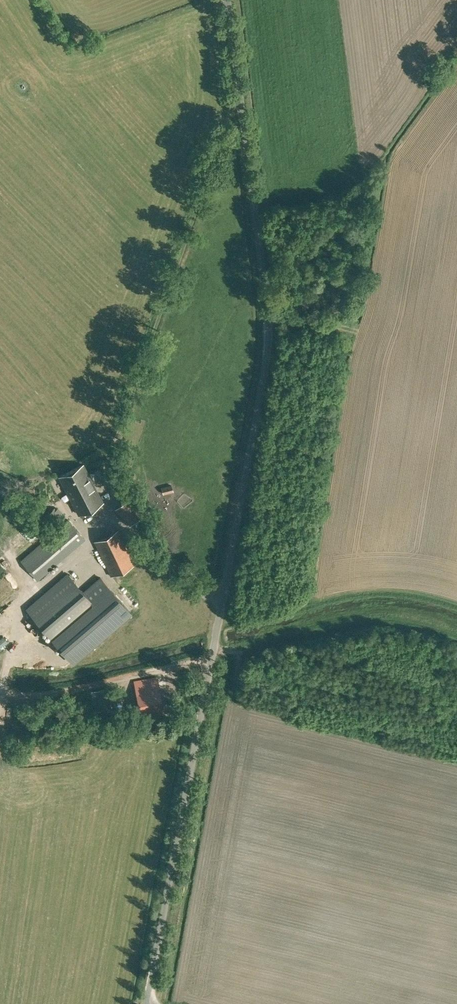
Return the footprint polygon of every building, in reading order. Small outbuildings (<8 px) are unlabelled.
[(72,472),(90,509),(105,502),(87,465),(72,472)] [(90,509),(72,472),(60,478),(65,487),(68,485),(81,513),(90,509)] [(163,494),(173,492),(171,484),(161,487),(163,494)] [(130,525),(138,518),(146,510),(131,494),(115,509),(130,525)] [(85,540),(68,520),(20,561),(37,580),(85,540)] [(134,565),(118,530),(94,541),(111,576),(134,565)] [(68,574),(27,610),(57,644),(115,594),(100,577),(83,592),(68,574)] [(121,595),(60,643),(74,660),(135,613),(121,595)] [(10,638),(7,635),(0,643),(0,645),(3,647),(10,638)] [(164,712),(157,677),(134,682),(140,717),(164,712)] [(111,709),(110,689),(99,690),(101,710),(111,709)]
